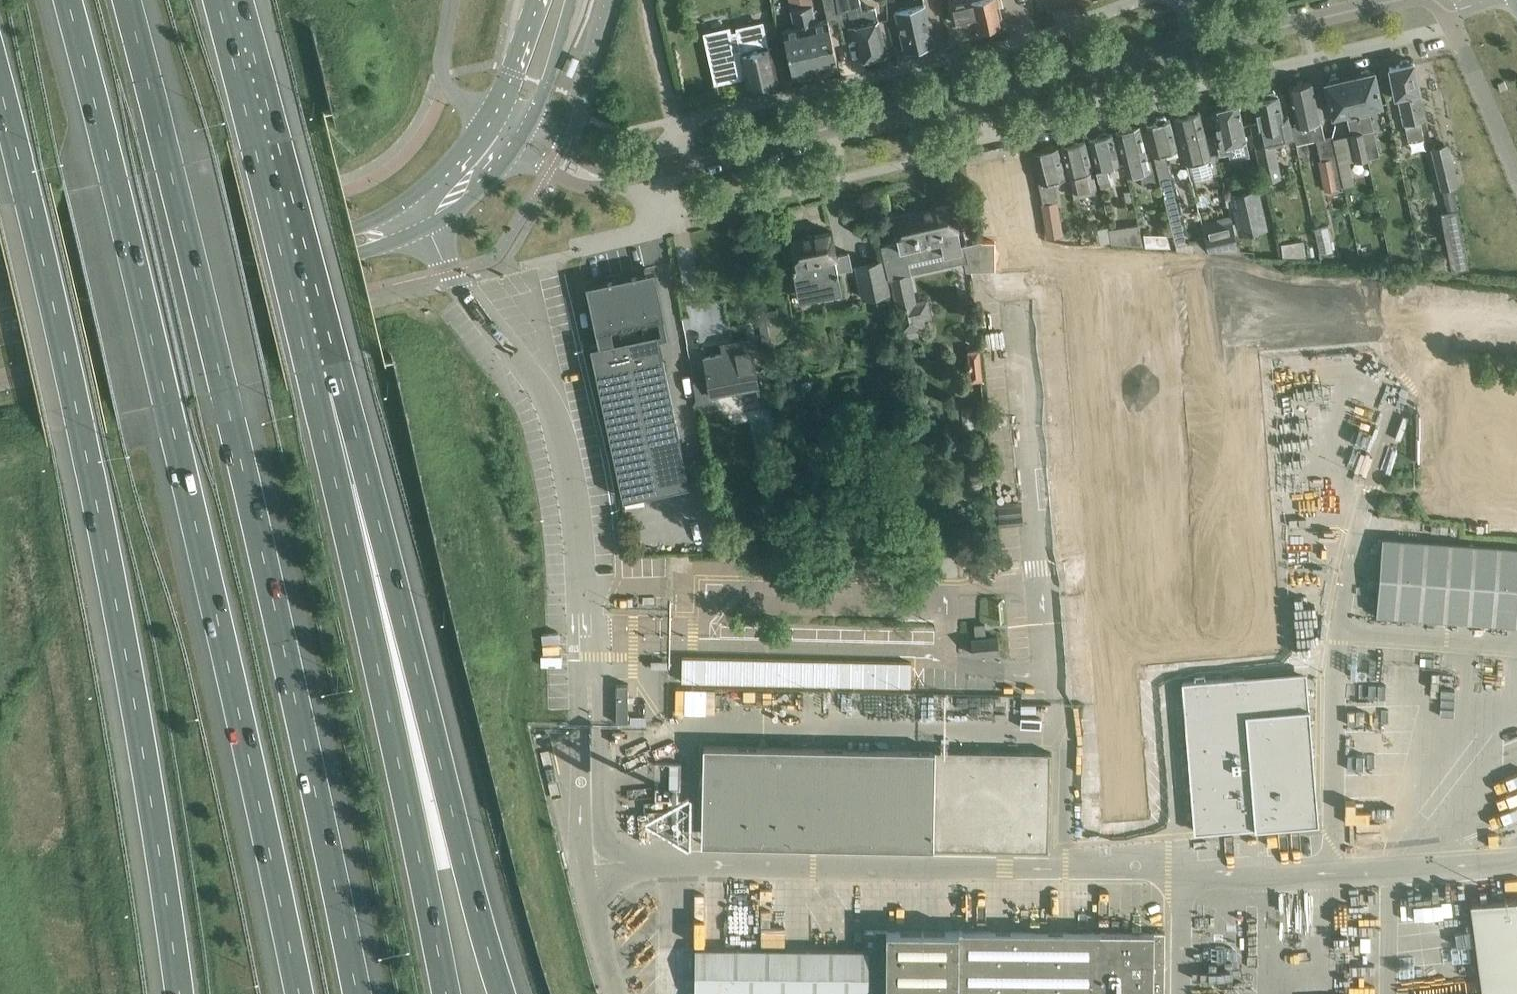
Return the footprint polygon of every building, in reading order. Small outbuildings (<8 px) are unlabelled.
[(826,14),(838,11),(836,0),(823,0),(826,14)] [(857,38),(861,58),(870,56),(872,58),(877,57),(878,54),(886,52),(883,39),(885,38),(884,36),(882,36),(876,7),(863,10),(860,0),(846,0),(852,25),(849,25),(852,39),(857,38)] [(954,22),(974,17),(978,33),(1004,27),(997,0),(949,0),(954,22)] [(812,4),(802,6),(817,70),(838,65),(827,18),(815,21),(812,4)] [(904,50),(934,43),(925,4),(895,11),(904,50)] [(817,70),(802,6),(791,9),(795,25),(783,28),(793,75),(817,70)] [(731,28),(707,34),(718,81),(714,81),(715,83),(741,77),(741,75),(746,74),(748,84),(749,86),(778,80),(777,77),(770,47),(769,47),(764,23),(737,29),(731,30),(731,28)] [(1411,61),(1408,58),(1401,60),(1399,64),(1389,66),(1396,96),(1399,95),(1408,139),(1423,136),(1420,120),(1426,119),(1419,90),(1420,90),(1413,60),(1411,61)] [(1367,68),(1361,70),(1359,73),(1349,75),(1366,144),(1376,141),(1373,129),(1368,106),(1381,103),(1374,70),(1371,70),(1367,68)] [(1349,75),(1340,78),(1336,75),(1330,77),(1328,80),(1325,81),(1333,114),(1346,111),(1351,134),(1352,134),(1358,161),(1369,158),(1366,144),(1349,75)] [(1288,86),(1296,123),(1292,124),(1296,142),(1324,136),(1312,81),(1288,86)] [(1259,121),(1251,123),(1265,181),(1282,177),(1274,142),(1294,137),(1289,114),(1283,115),(1278,94),(1273,89),(1265,91),(1263,97),(1254,100),(1259,121)] [(1235,102),(1232,99),(1225,100),(1223,105),(1212,108),(1218,133),(1215,134),(1219,153),(1233,150),(1234,158),(1248,155),(1244,139),(1247,139),(1238,102),(1235,102)] [(1217,154),(1210,155),(1199,110),(1188,113),(1186,109),(1178,111),(1178,116),(1175,116),(1191,179),(1222,171),(1217,154)] [(1154,122),(1146,123),(1147,127),(1162,187),(1176,242),(1188,239),(1174,184),(1165,151),(1178,147),(1174,130),(1173,130),(1169,118),(1167,118),(1164,115),(1156,117),(1156,121),(1154,122)] [(1157,182),(1152,160),(1148,161),(1139,125),(1130,128),(1126,125),(1120,126),(1118,130),(1116,131),(1127,176),(1140,173),(1142,184),(1157,182)] [(1098,135),(1088,137),(1100,186),(1111,184),(1107,166),(1119,163),(1112,132),(1109,133),(1107,129),(1099,131),(1098,135)] [(1074,196),(1098,190),(1085,138),(1075,141),(1071,138),(1066,139),(1063,144),(1061,144),(1074,196)] [(1044,149),(1034,151),(1041,181),(1040,181),(1045,202),(1042,203),(1048,236),(1062,234),(1054,179),(1065,176),(1057,145),(1055,146),(1052,142),(1044,144),(1044,149)] [(1456,186),(1447,143),(1433,146),(1442,189),(1456,186)] [(1325,192),(1343,188),(1337,159),(1319,163),(1325,192)] [(1231,192),(1240,233),(1267,227),(1258,186),(1231,192)] [(908,260),(962,248),(952,203),(893,216),(893,212),(877,215),(904,328),(924,324),(919,301),(915,302),(908,273),(911,273),(908,260)] [(1442,212),(1452,271),(1470,268),(1459,209),(1442,212)] [(1233,220),(1201,227),(1204,235),(1206,249),(1239,248),(1233,220)] [(1143,243),(1138,221),(1108,226),(1110,240),(1110,242),(1143,243)] [(1107,223),(1094,225),(1097,242),(1110,240),(1108,226),(1107,223)] [(831,231),(791,239),(796,264),(793,265),(799,291),(800,300),(822,295),(843,290),(838,270),(853,267),(849,251),(838,253),(839,255),(836,256),(831,231)] [(1166,231),(1143,231),(1145,243),(1168,244),(1166,231)] [(981,240),(964,244),(970,270),(988,270),(981,240)] [(1303,240),(1281,243),(1283,256),(1305,256),(1303,240)] [(857,265),(864,297),(889,291),(882,260),(857,265)] [(655,269),(586,283),(599,343),(591,345),(624,497),(690,483),(658,337),(669,335),(655,269)] [(694,381),(697,398),(694,403),(713,399),(711,392),(724,390),(723,384),(739,381),(740,386),(758,383),(750,339),(731,342),(733,350),(704,356),(709,378),(694,381)] [(979,348),(968,349),(969,360),(968,361),(967,362),(966,363),(966,365),(967,367),(968,367),(970,368),(971,379),(982,377),(979,348)] [(1380,535),(1374,612),(1516,623),(1516,545),(1380,535)] [(974,623),(975,633),(985,633),(985,622),(974,623)] [(999,651),(998,636),(971,638),(973,653),(999,651)] [(1244,675),(1186,680),(1198,831),(1256,826),(1256,823),(1265,822),(1265,825),(1314,822),(1303,675),(1245,679),(1244,675)] [(628,719),(628,683),(616,683),(616,719),(628,719)] [(729,744),(727,842),(1049,848),(1050,750),(729,744)] [(787,907),(788,886),(762,885),(761,906),(787,907)] [(1482,993),(1516,993),(1516,892),(1470,899),(1482,993)] [(696,993),(1164,993),(1164,931),(864,929),(864,949),(696,947),(696,993)]
